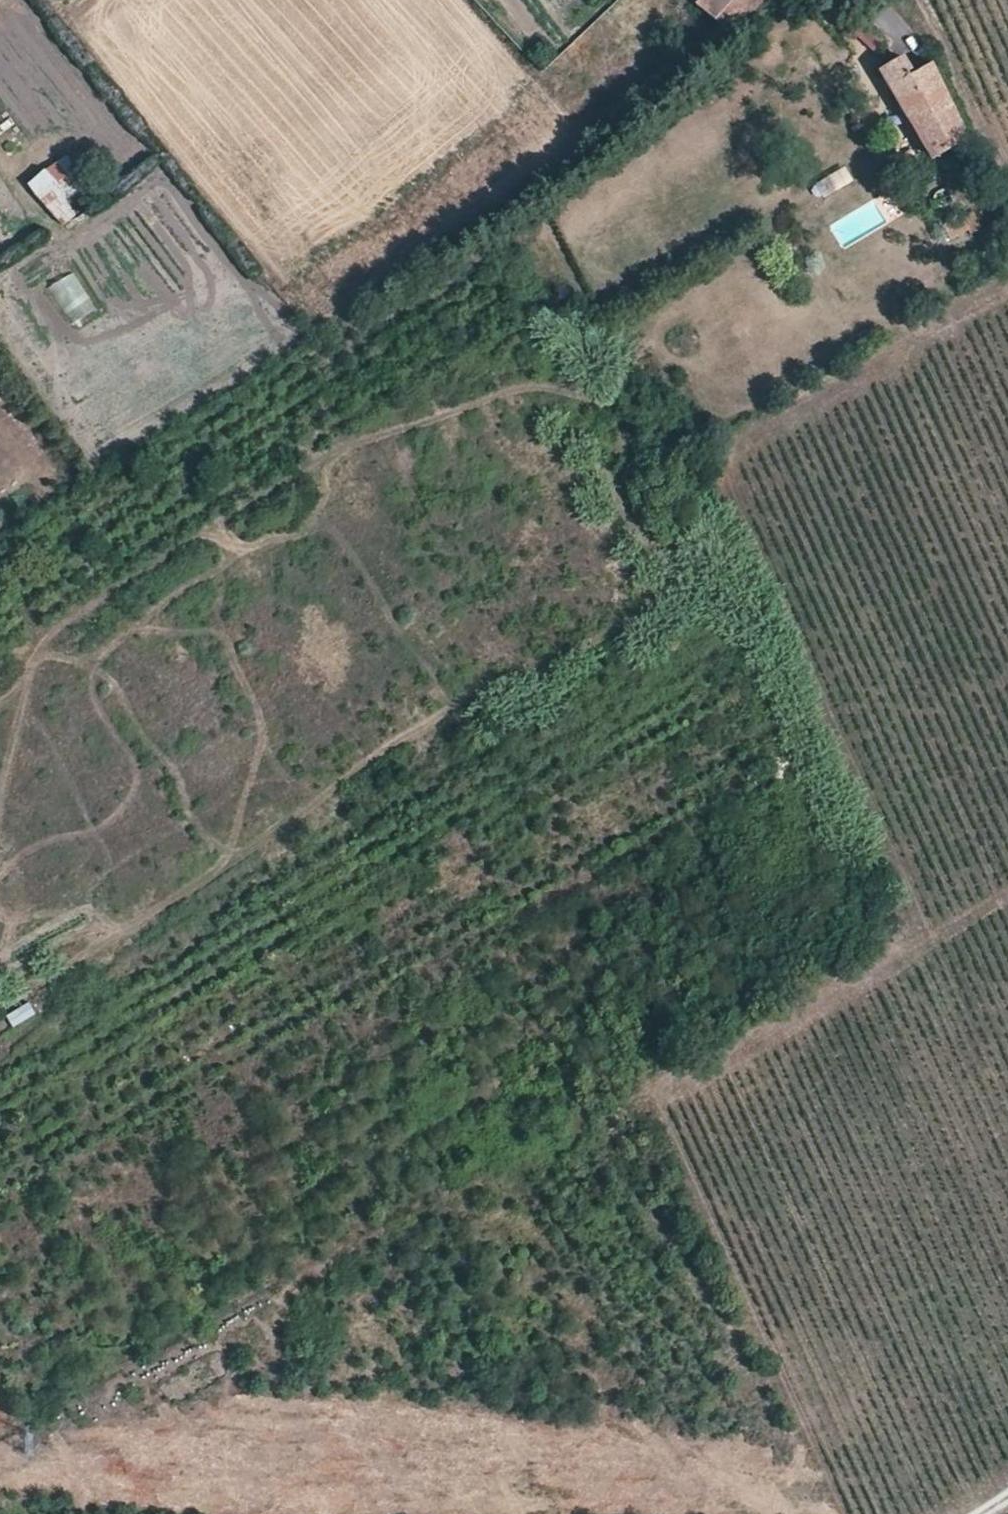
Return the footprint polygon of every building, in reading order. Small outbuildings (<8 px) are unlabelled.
[(702,1),(699,3),(735,34),(747,21),(764,0),(702,0),(702,1)] [(854,24),(854,32),(872,49),(879,49),(888,40),(862,15),(854,24)] [(935,157),(959,143),(974,170),(999,217),(1007,212),(1007,208),(988,172),(969,134),(938,71),(934,63),(915,74),(905,55),(884,69),(896,89),(935,157)] [(63,224),(77,212),(68,200),(87,184),(66,154),(28,182),(63,224)] [(825,197),(855,180),(847,166),(817,183),(825,197)] [(976,211),(964,218),(969,226),(973,233),(984,226),(976,211)] [(66,318),(91,303),(73,272),(48,287),(66,318)] [(7,1015),(13,1027),(36,1016),(30,1004),(7,1015)]
